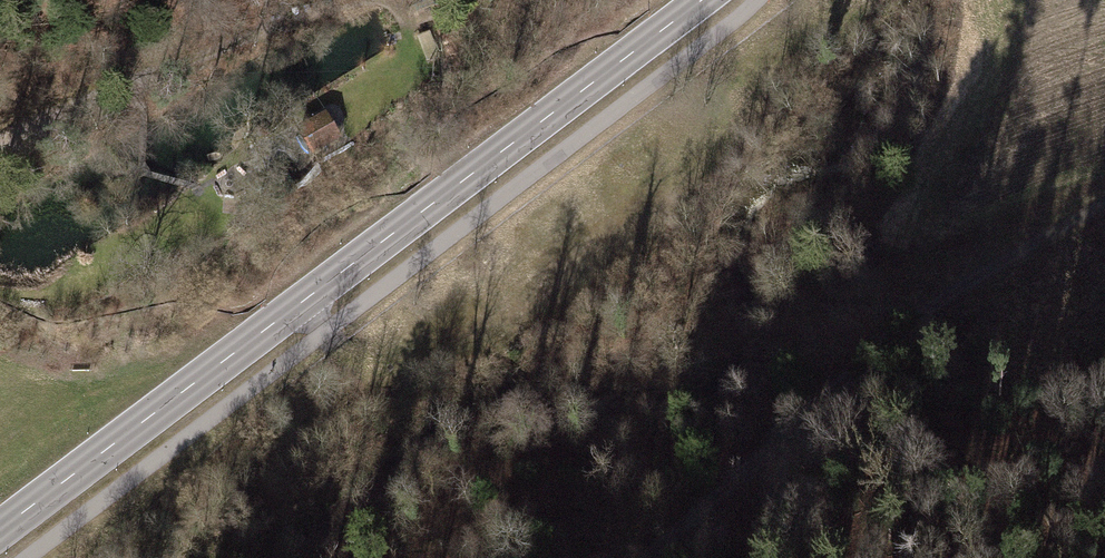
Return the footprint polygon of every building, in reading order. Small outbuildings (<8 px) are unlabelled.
[(341,141),(326,114),(296,130),(311,158),(341,141)] [(274,187),(289,178),(284,169),(269,178),(274,187)]
